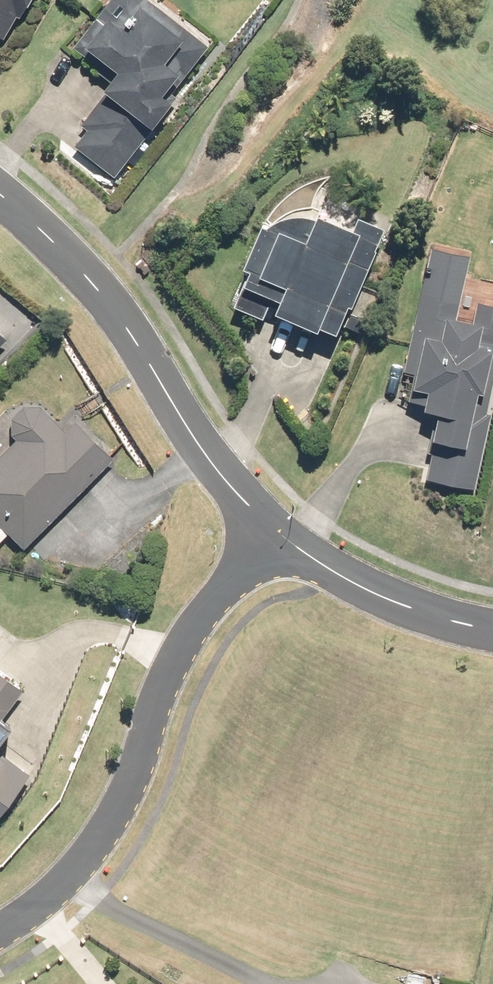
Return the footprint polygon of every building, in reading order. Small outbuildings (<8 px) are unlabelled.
[(4,40),(18,17),(20,18),(27,6),(30,8),(34,0),(0,0),(0,38),(4,40)] [(115,177),(174,101),(164,93),(180,72),(186,76),(209,45),(150,0),(110,0),(74,47),(100,67),(97,70),(111,81),(105,88),(107,90),(81,124),(88,129),(75,146),(115,177)] [(359,214),(353,227),(319,212),(316,216),(312,214),(308,213),(302,212),(297,212),(293,213),(289,213),(282,215),(275,219),(268,224),(263,222),(244,266),(250,269),(234,305),(264,318),(270,305),(277,308),(275,310),(319,329),(321,325),(337,333),(350,305),(352,306),(378,248),(376,247),(385,225),(359,214)] [(478,300),(474,319),(459,315),(471,261),(432,253),(406,370),(415,372),(410,399),(427,403),(426,408),(438,411),(429,451),(433,452),(427,479),(476,489),(492,413),(476,410),(480,391),(485,392),(492,357),(492,303),(478,300)] [(24,548),(114,459),(76,421),(66,431),(41,406),(23,405),(13,417),(12,434),(17,439),(0,456),(0,542),(9,533),(24,548)] [(13,725),(4,718),(25,690),(0,672),(0,742),(13,725)] [(32,774),(0,750),(0,816),(32,774)]
